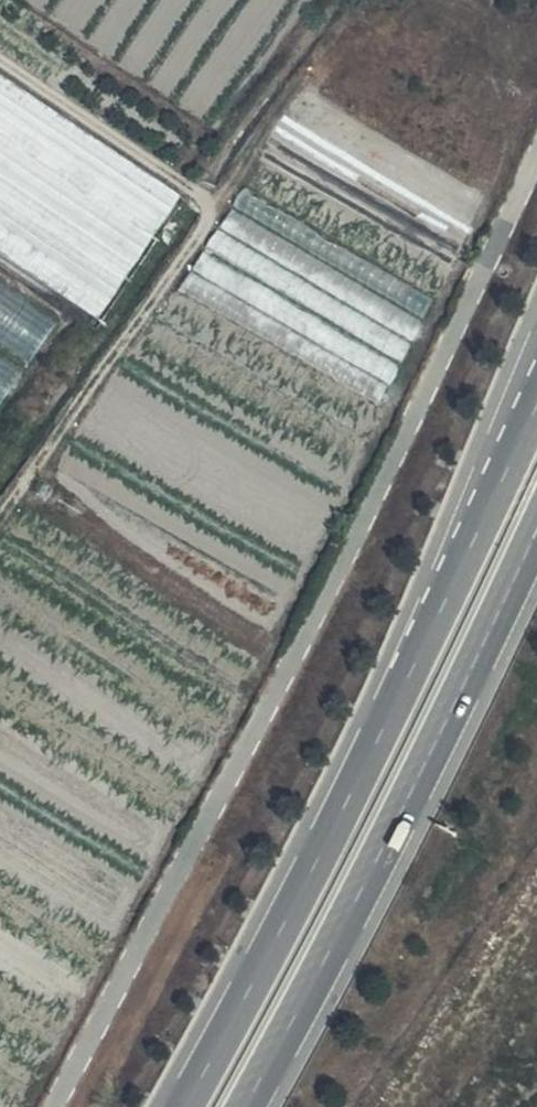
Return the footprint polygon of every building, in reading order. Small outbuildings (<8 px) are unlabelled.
[(100,315),(182,193),(0,72),(0,249),(100,315)] [(439,299),(247,186),(238,203),(429,316),(439,299)] [(427,321),(235,208),(225,225),(417,337),(427,321)] [(415,344),(222,230),(212,246),(406,360),(415,344)] [(402,366),(208,250),(198,266),(393,382),(402,366)] [(390,387),(192,271),(183,287),(380,403),(390,387)] [(0,287),(0,340),(29,360),(54,324),(0,287)] [(0,357),(0,401),(21,371),(0,357)]
